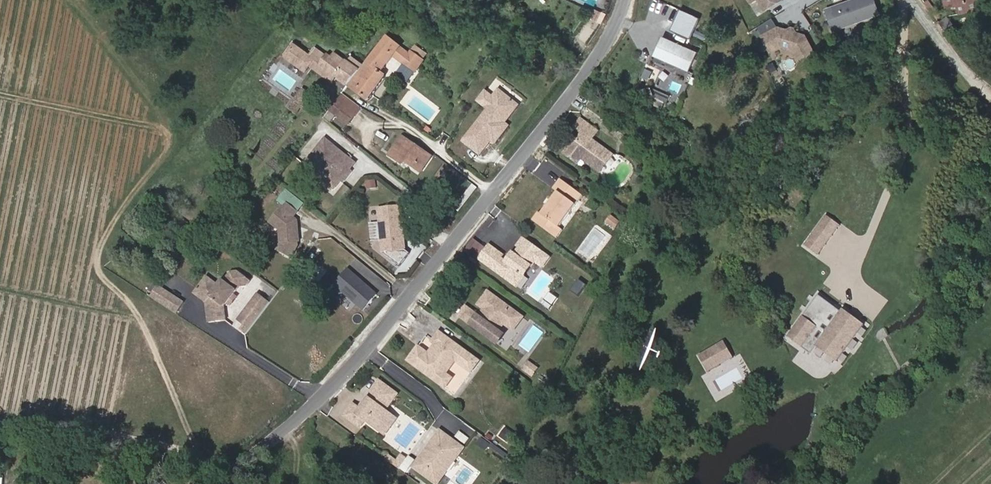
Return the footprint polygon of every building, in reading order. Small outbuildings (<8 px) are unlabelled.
[(763,9),(778,0),(758,0),(763,9)] [(824,10),(832,30),(877,12),(872,0),(850,0),(824,10)] [(934,16),(938,13),(929,0),(923,0),(934,16)] [(983,10),(981,0),(973,0),(957,4),(960,14),(983,10)] [(686,32),(696,11),(676,2),(667,23),(686,32)] [(947,17),(940,22),(945,29),(952,24),(947,17)] [(773,19),(756,29),(761,36),(760,36),(770,54),(780,48),(792,52),(797,62),(815,52),(805,35),(777,27),(773,19)] [(961,26),(957,27),(955,28),(953,30),(953,34),(955,37),(959,38),(962,37),(964,35),(965,31),(963,29),(961,26)] [(690,71),(699,52),(663,36),(654,55),(690,71)] [(401,47),(387,37),(359,72),(348,86),(367,100),(384,76),(380,73),(392,58),(401,47)] [(311,63),(316,66),(318,63),(317,62),(309,56),(308,55),(293,44),(285,55),(306,71),(310,66),(311,63)] [(421,51),(416,47),(415,46),(410,54),(402,65),(395,75),(407,83),(423,61),(418,57),(421,51)] [(392,58),(402,65),(410,54),(401,47),(392,58)] [(318,63),(316,66),(318,68),(321,65),(324,61),(312,52),(309,56),(317,62),(318,63)] [(321,65),(337,77),(348,86),(359,72),(346,62),(345,63),(334,55),(332,59),(328,56),(324,61),(321,65)] [(771,63),(764,66),(768,73),(774,70),(771,63)] [(316,66),(314,69),(332,83),(337,77),(321,65),(318,68),(316,66)] [(649,82),(646,89),(654,92),(657,86),(649,82)] [(509,123),(505,120),(503,119),(505,116),(508,116),(517,105),(522,98),(503,83),(498,90),(492,97),(485,106),(488,109),(463,141),(479,153),(491,137),(495,140),(509,123)] [(288,108),(297,114),(310,96),(302,89),(288,108)] [(485,91),(477,100),(485,106),(492,97),(485,91)] [(361,107),(342,93),(341,95),(330,109),(337,114),(343,105),(355,114),(361,107)] [(343,105),(337,114),(349,123),(355,114),(343,105)] [(575,137),(564,153),(578,163),(582,158),(600,172),(613,154),(592,139),(598,131),(581,118),(575,127),(580,131),(583,133),(579,140),(575,137)] [(416,164),(424,152),(402,137),(394,149),(408,158),(416,164)] [(339,150),(328,141),(320,150),(332,160),(339,150)] [(406,163),(408,158),(394,149),(390,155),(404,165),(406,163)] [(332,160),(320,150),(307,166),(337,191),(358,165),(339,150),(332,160)] [(416,164),(422,168),(430,156),(424,152),(416,164)] [(421,170),(422,168),(416,164),(408,158),(406,163),(419,172),(421,170)] [(538,211),(532,219),(557,237),(562,229),(559,227),(583,195),(560,178),(553,188),(558,192),(542,214),(538,211)] [(288,203),(298,212),(305,204),(287,190),(281,197),(288,203)] [(294,217),(298,212),(288,203),(283,209),(282,208),(270,222),(280,230),(281,244),(299,242),(298,226),(296,226),(295,219),(294,217)] [(401,210),(381,211),(384,255),(401,269),(411,257),(407,254),(405,254),(404,246),(406,244),(405,236),(403,234),(403,230),(405,228),(403,212),(401,210)] [(804,242),(818,252),(840,221),(825,211),(804,242)] [(542,266),(549,256),(524,237),(518,245),(520,247),(516,253),(513,251),(506,261),(500,257),(503,253),(489,243),(479,257),(516,285),(535,260),(542,266)] [(916,270),(899,264),(896,271),(913,278),(916,270)] [(349,269),(337,284),(367,308),(379,294),(349,269)] [(208,277),(199,289),(204,293),(201,297),(207,302),(210,322),(226,321),(225,307),(240,287),(247,286),(251,282),(238,272),(232,273),(225,282),(223,281),(219,286),(208,277)] [(582,298),(590,287),(582,281),(574,292),(582,298)] [(151,297),(157,300),(164,289),(158,286),(151,297)] [(184,302),(164,289),(157,300),(177,313),(184,302)] [(199,289),(195,293),(201,297),(204,293),(199,289)] [(460,314),(495,340),(502,332),(499,329),(505,322),(508,324),(515,314),(511,311),(511,310),(508,307),(507,308),(503,305),(505,302),(489,290),(479,303),(483,306),(486,308),(481,316),(478,314),(467,305),(460,314)] [(839,360),(861,328),(839,313),(841,310),(817,294),(788,338),(812,354),(817,346),(839,360)] [(241,320),(247,325),(244,330),(248,333),(270,303),(260,295),(241,320)] [(505,302),(503,305),(507,308),(508,307),(511,310),(511,311),(515,314),(508,324),(514,329),(523,316),(505,302)] [(483,306),(478,314),(481,316),(486,308),(483,306)] [(429,353),(419,345),(409,359),(443,385),(450,375),(447,373),(456,359),(459,356),(467,363),(473,355),(440,331),(433,341),(437,343),(439,345),(436,349),(433,348),(429,353)] [(724,341),(698,355),(707,371),(733,357),(724,341)] [(459,356),(456,359),(465,366),(467,363),(459,356)] [(539,371),(530,364),(526,369),(535,376),(539,371)] [(905,371),(899,377),(903,382),(910,375),(905,371)] [(453,377),(450,375),(443,385),(446,387),(453,377)] [(360,406),(354,402),(345,414),(361,425),(366,418),(378,428),(383,421),(390,426),(397,417),(386,409),(398,393),(380,379),(368,396),(370,397),(362,408),(360,406)] [(368,396),(360,406),(362,408),(370,397),(368,396)] [(383,421),(378,428),(385,433),(390,426),(383,421)] [(457,457),(465,446),(442,428),(415,465),(438,482),(446,471),(440,467),(451,452),(457,457)] [(482,436),(477,443),(486,450),(492,443),(482,436)] [(451,452),(440,467),(446,471),(457,457),(451,452)] [(403,453),(399,459),(403,462),(407,456),(403,453)]
